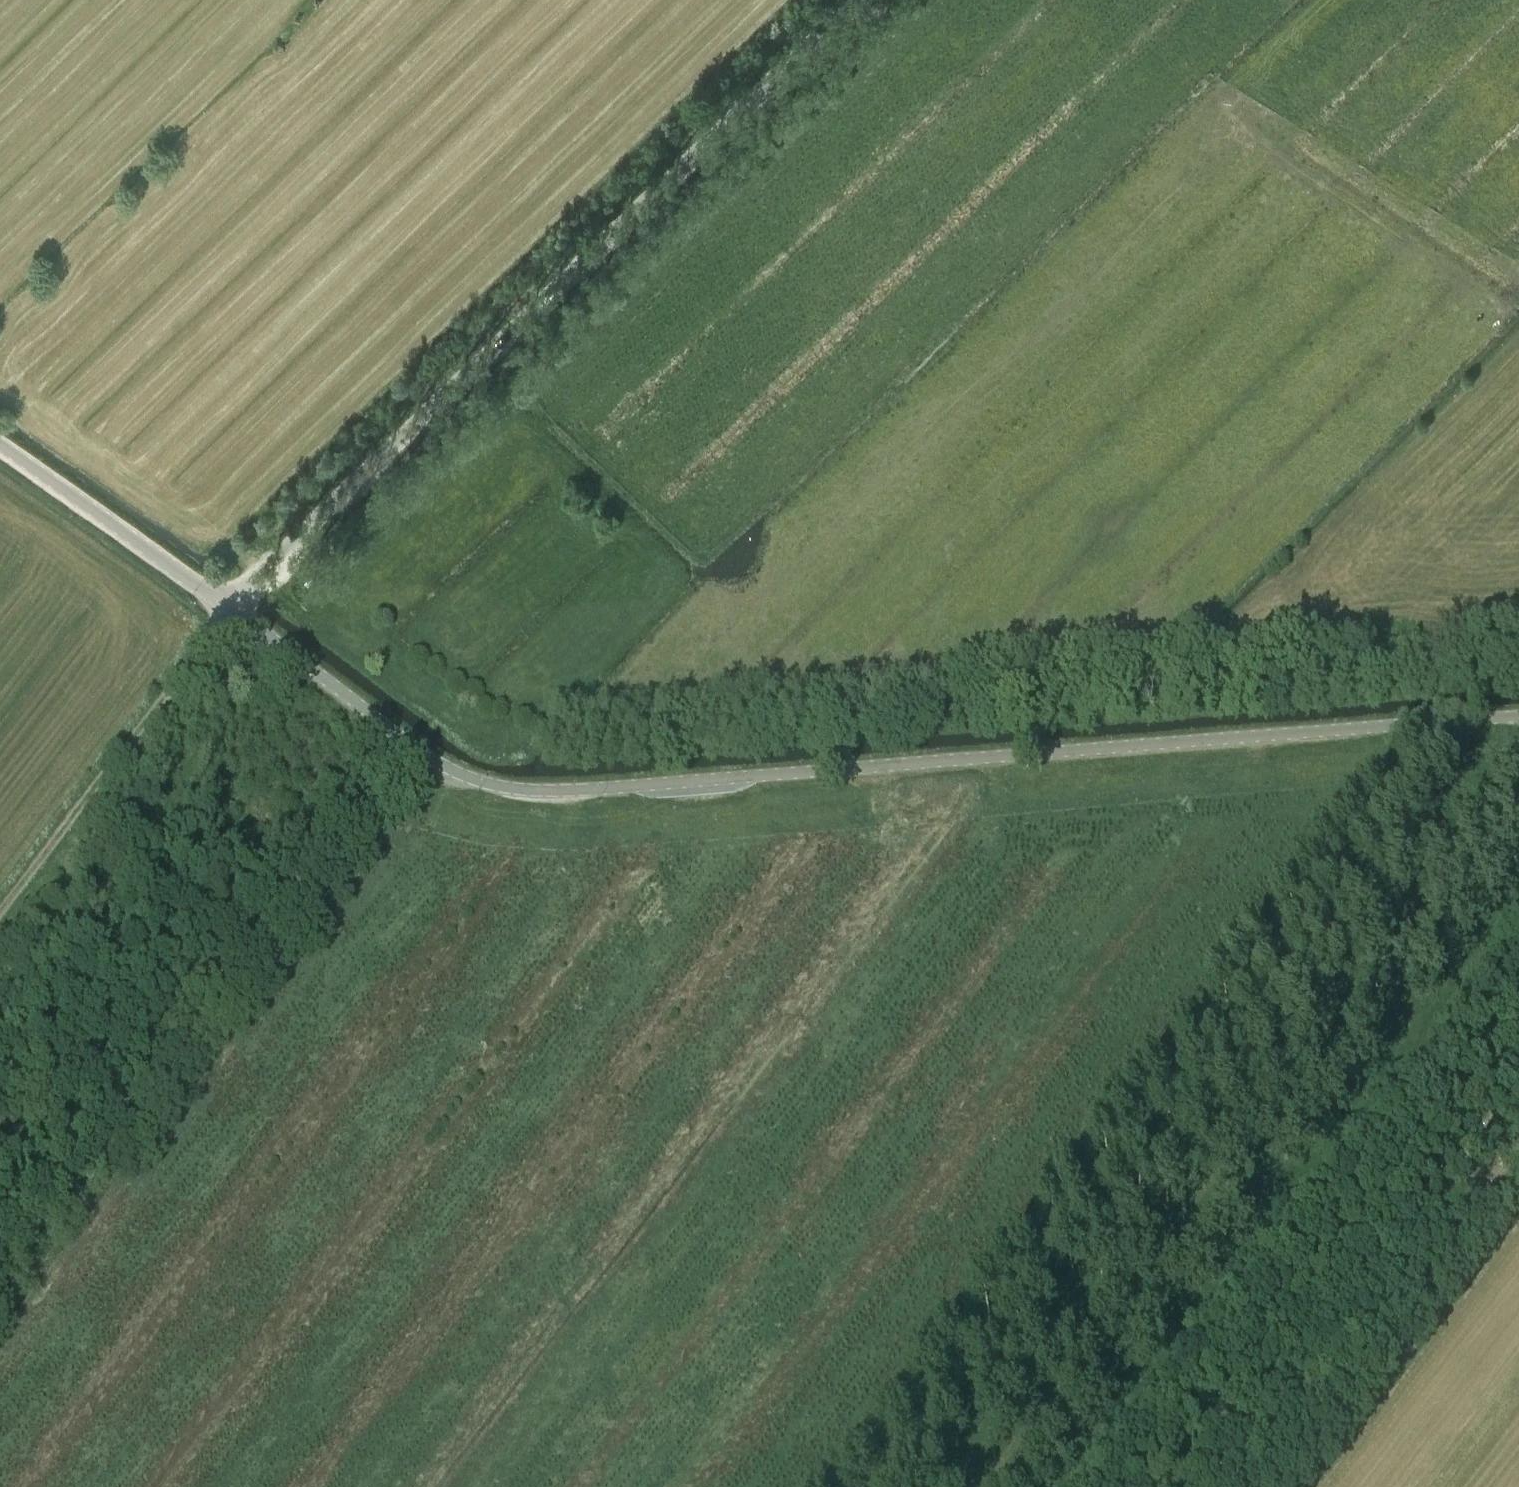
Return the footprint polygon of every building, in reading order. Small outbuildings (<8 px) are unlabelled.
[(314,573),(324,563),(317,555),(307,565),(314,573)]
